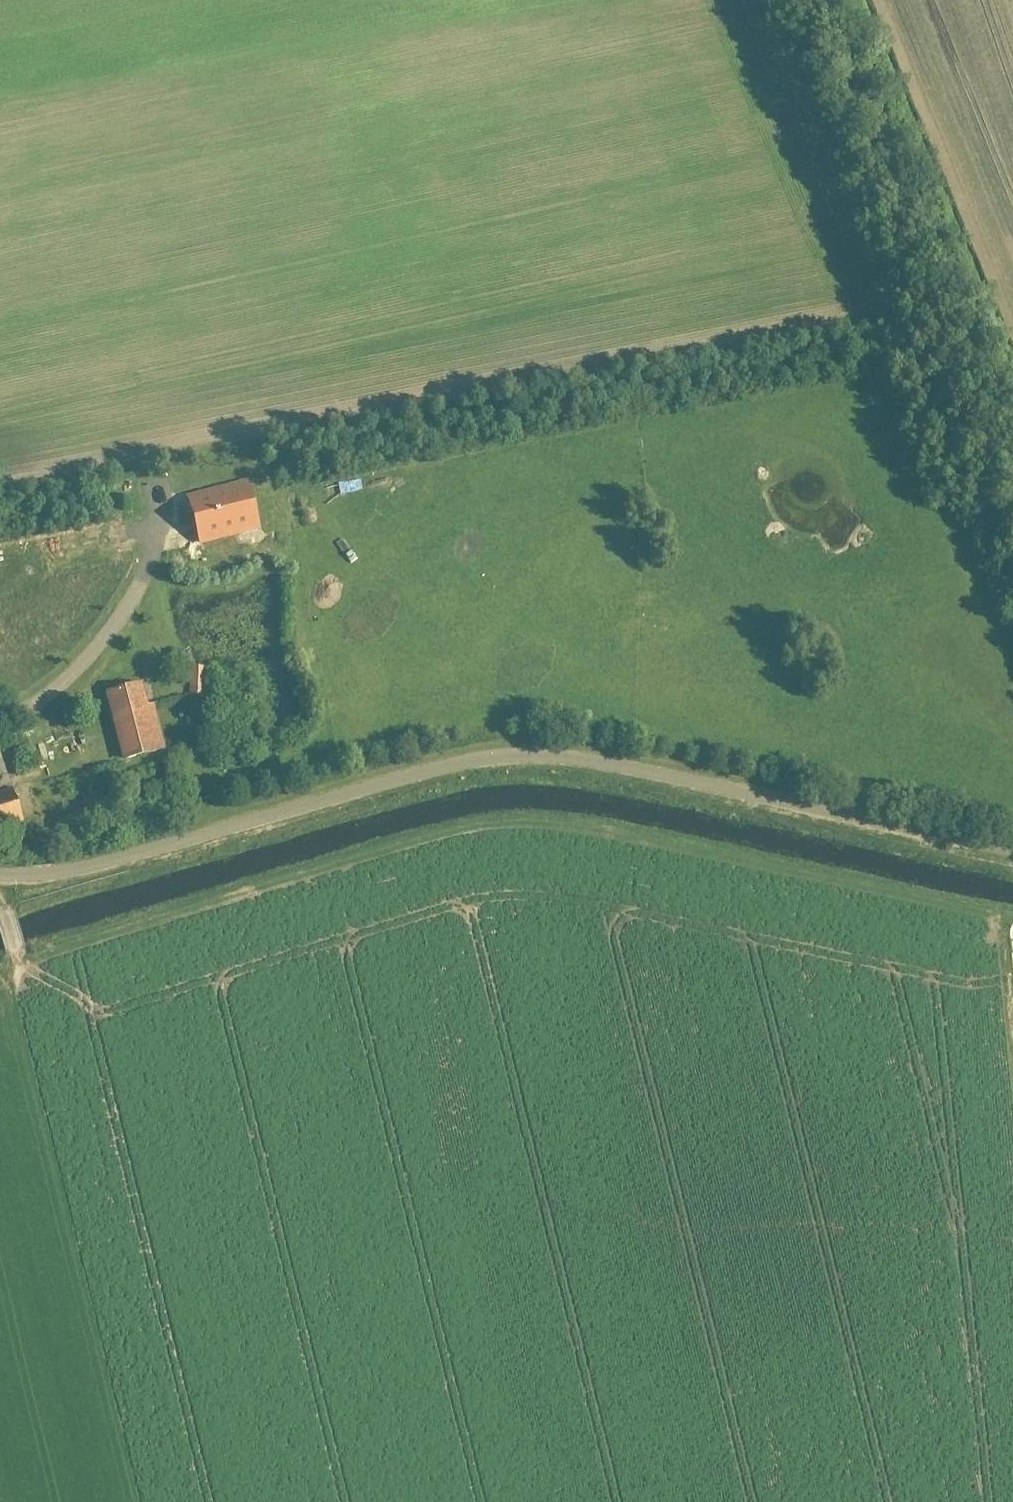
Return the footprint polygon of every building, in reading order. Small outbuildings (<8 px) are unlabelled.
[(239,526),(255,522),(246,485),(220,491),(221,494),(213,496),(213,493),(187,500),(199,545),(241,534),(239,526)] [(107,695),(125,761),(162,751),(150,708),(145,709),(139,686),(107,695)] [(171,774),(153,777),(154,788),(173,785),(171,774)] [(21,821),(11,789),(0,792),(0,835),(6,833),(4,827),(21,821)]
